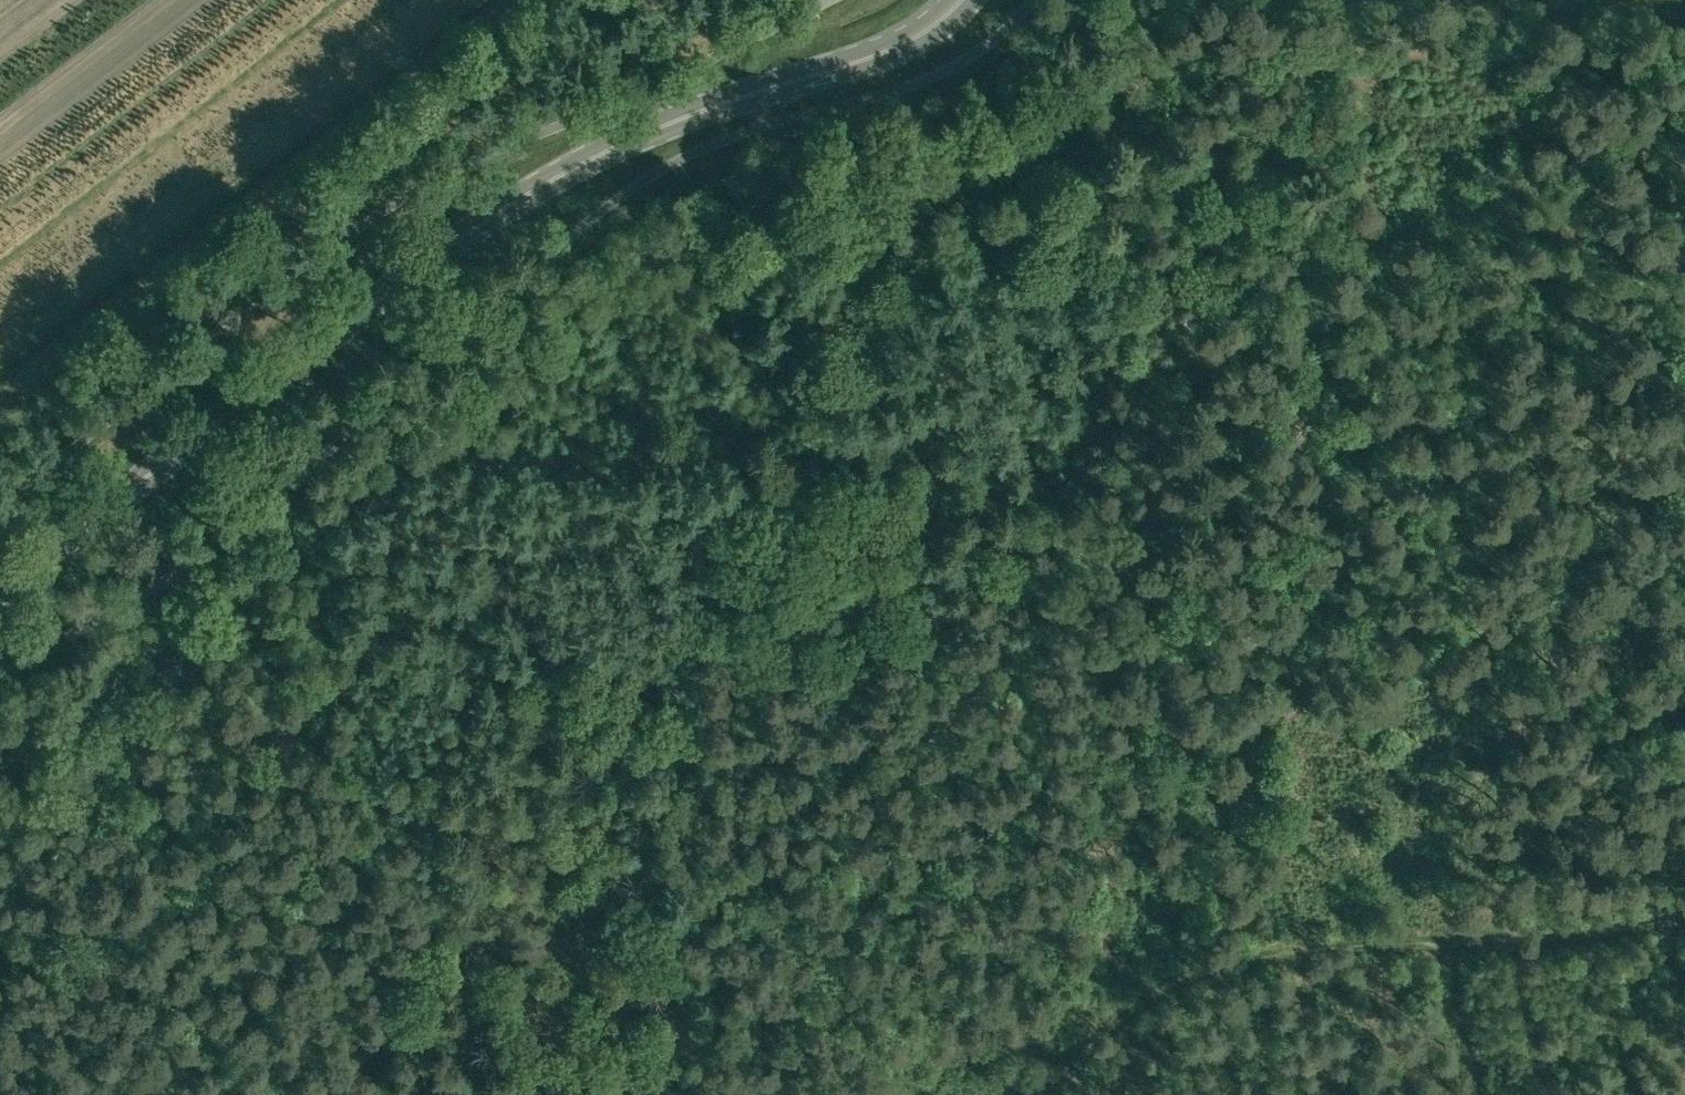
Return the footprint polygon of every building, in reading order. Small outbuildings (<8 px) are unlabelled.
[(189,477),(156,497),(162,507),(195,487),(189,477)]
